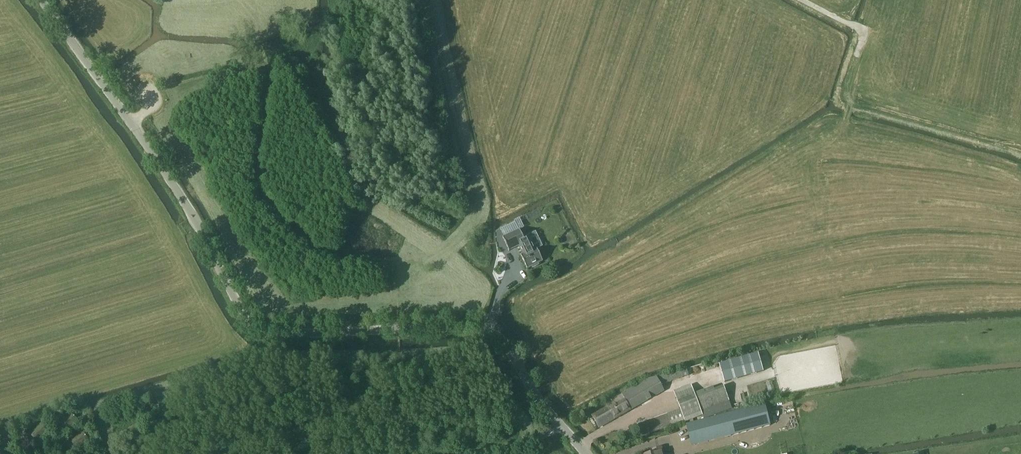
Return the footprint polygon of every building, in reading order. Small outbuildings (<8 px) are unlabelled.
[(503,237),(509,251),(519,247),(522,254),(521,255),(527,269),(532,266),(533,268),(539,265),(538,263),(543,261),(536,248),(535,248),(529,234),(523,237),(519,230),(503,237)] [(719,364),(724,382),(762,371),(757,353),(719,364)] [(686,368),(680,370),(646,380),(621,394),(610,400),(612,402),(607,405),(608,407),(592,416),(599,428),(664,391),(661,385),(689,375),(686,368)] [(681,389),(673,391),(685,422),(702,416),(701,411),(728,401),(723,386),(714,390),(713,387),(694,394),(689,383),(680,387),(681,389)] [(716,417),(686,425),(692,446),(731,436),(770,426),(765,406),(764,404),(733,412),(725,415),(716,417)] [(79,420),(72,413),(61,422),(67,430),(79,420)] [(667,414),(637,424),(641,436),(671,425),(667,414)] [(48,432),(41,423),(30,433),(38,442),(48,432)] [(88,439),(83,432),(71,440),(76,447),(88,439)]
